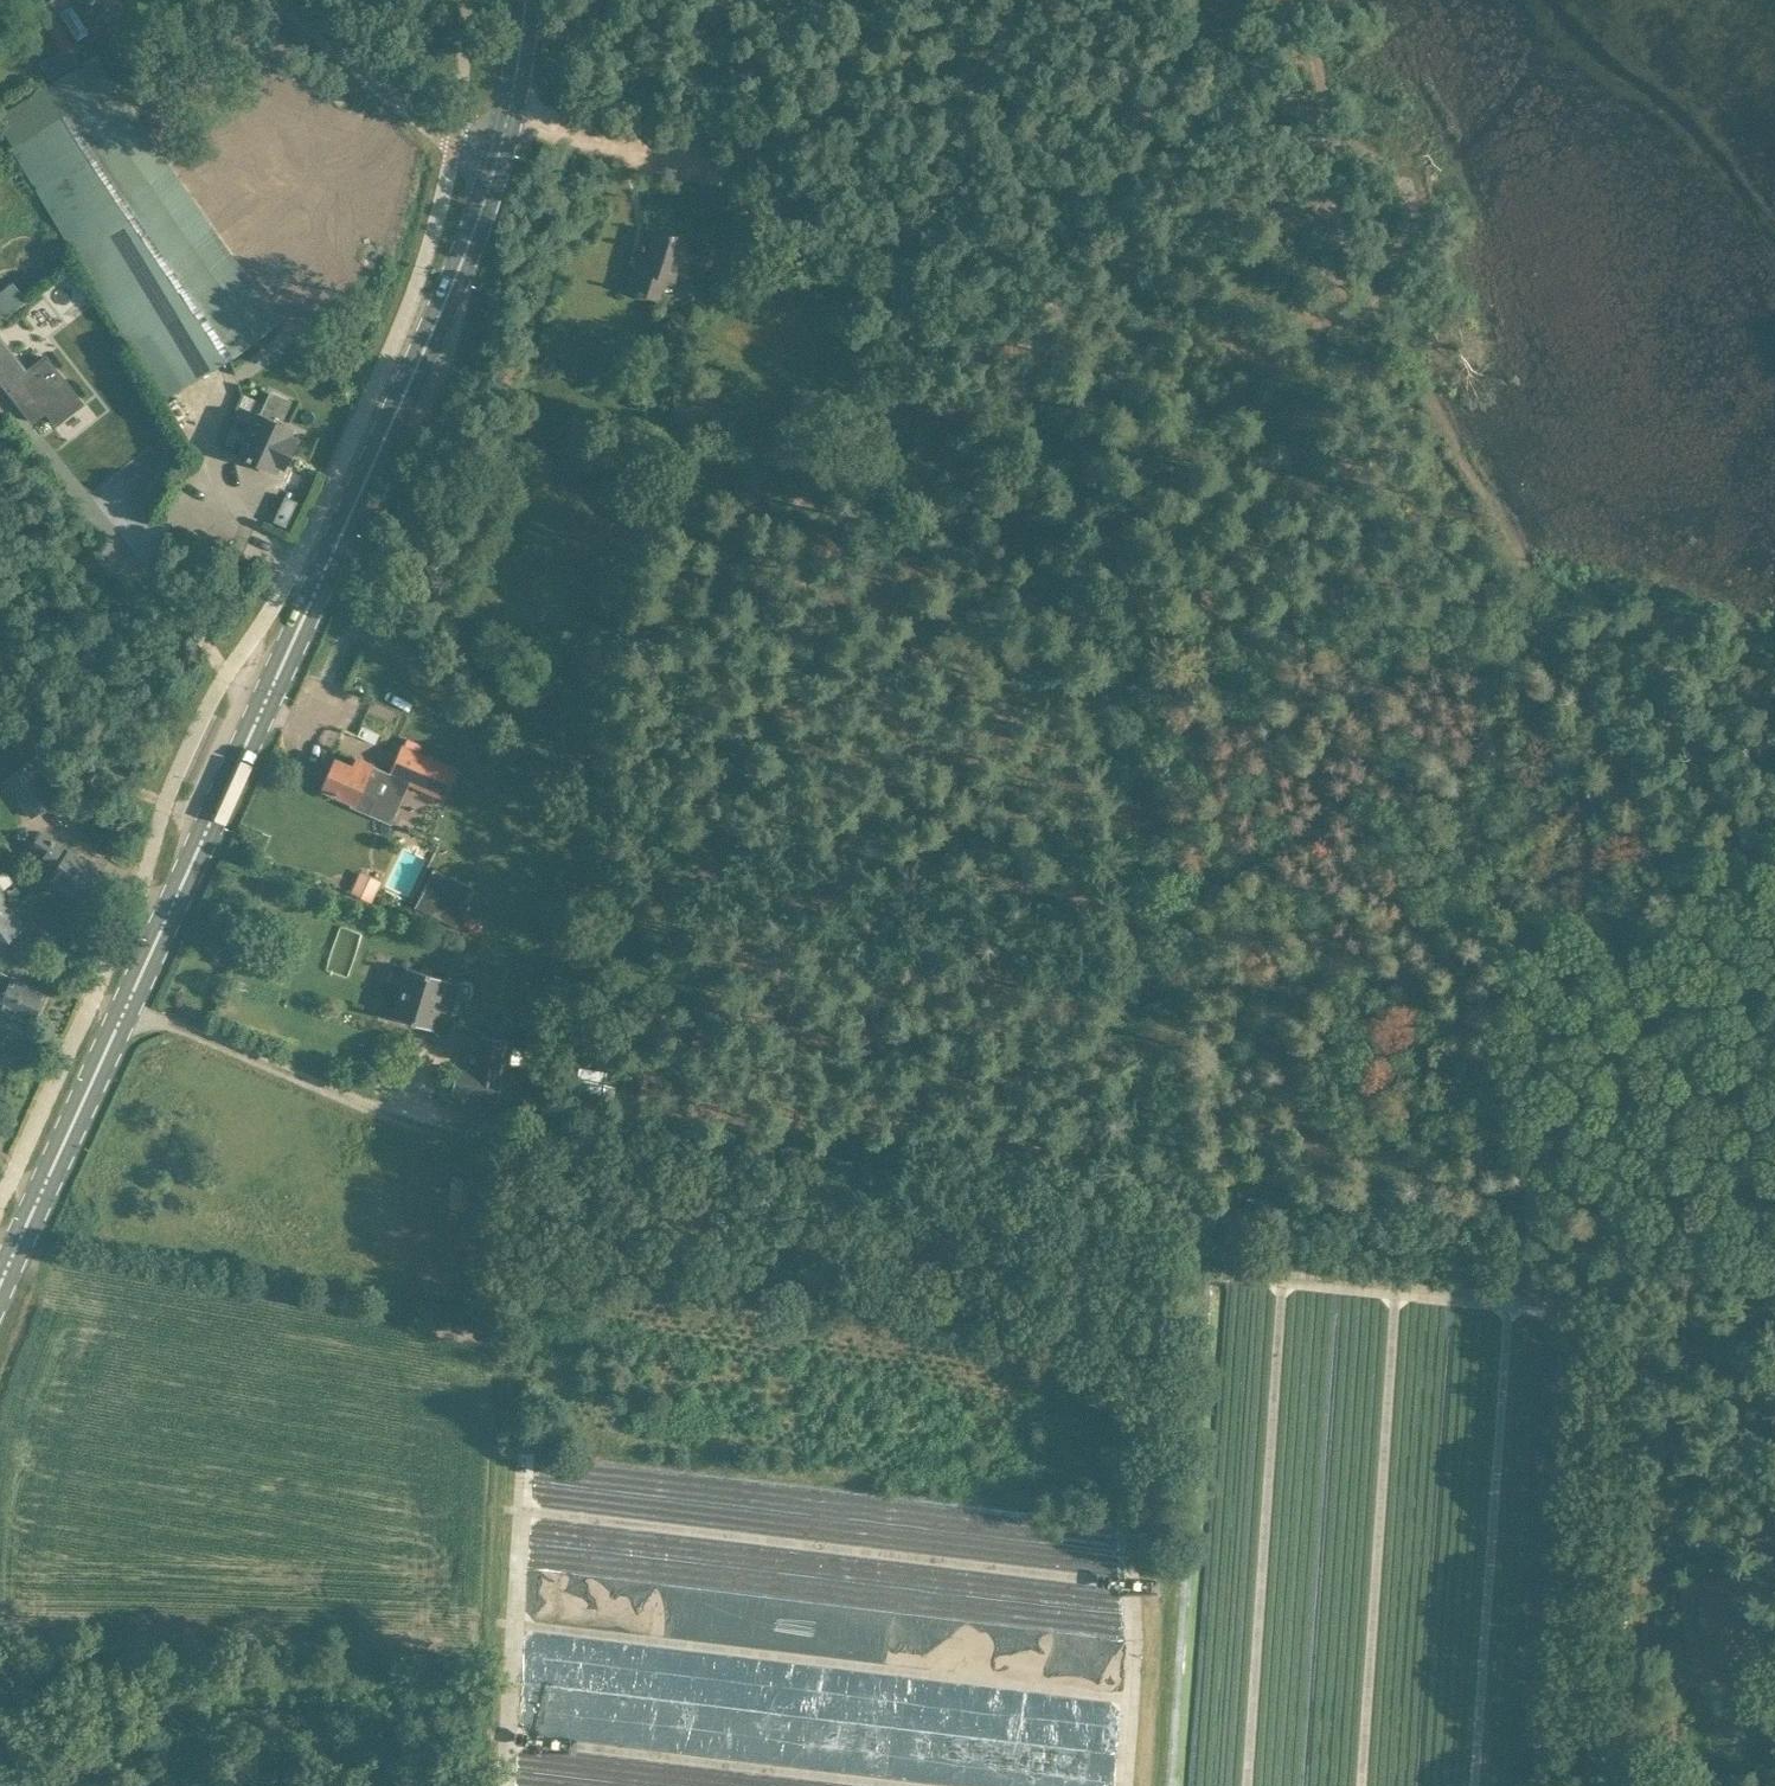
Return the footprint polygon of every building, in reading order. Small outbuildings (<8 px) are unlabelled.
[(112,0),(41,0),(50,14),(72,0),(90,29),(119,11),(112,0)] [(50,77),(75,61),(67,48),(42,64),(50,77)] [(96,57),(0,115),(0,120),(161,400),(223,363),(237,354),(277,325),(282,321),(213,224),(96,57)] [(638,259),(629,289),(661,299),(667,278),(673,279),(680,257),(698,263),(703,245),(655,230),(646,261),(638,259)] [(743,284),(754,242),(724,233),(710,277),(743,284)] [(68,254),(62,243),(47,251),(53,262),(68,254)] [(0,292),(0,321),(27,300),(13,282),(0,292)] [(0,376),(0,380),(6,387),(32,421),(46,410),(56,424),(82,403),(45,356),(28,370),(0,335),(0,376)] [(259,415),(240,455),(272,470),(273,468),(272,468),(274,463),(283,467),(296,439),(288,435),(290,429),(278,423),(283,413),(278,411),(265,406),(261,416),(259,415)] [(284,496),(273,522),(285,527),(297,501),(284,496)] [(402,747),(390,774),(442,797),(454,770),(418,754),(422,744),(407,738),(403,747),(402,747)] [(382,769),(369,764),(356,758),(353,767),(335,759),(322,788),(352,801),(350,805),(368,813),(377,794),(372,792),(382,769)] [(30,816),(57,797),(29,759),(3,778),(30,816)] [(69,851),(42,833),(31,848),(43,856),(40,862),(54,872),(49,880),(80,901),(100,872),(69,850),(69,851)] [(433,868),(414,906),(457,927),(475,888),(433,868)] [(360,871),(350,892),(371,902),(381,881),(360,871)] [(26,924),(0,890),(0,945),(26,924)] [(407,967),(392,1017),(433,1030),(439,1010),(450,1014),(459,985),(448,981),(448,980),(407,967)] [(24,983),(0,971),(0,1012),(1,1012),(12,1017),(14,1013),(31,1021),(32,1022),(46,993),(45,992),(44,992),(24,983)] [(473,1072),(453,1069),(449,1092),(495,1100),(499,1076),(497,1076),(503,1039),(479,1035),(473,1072)]
